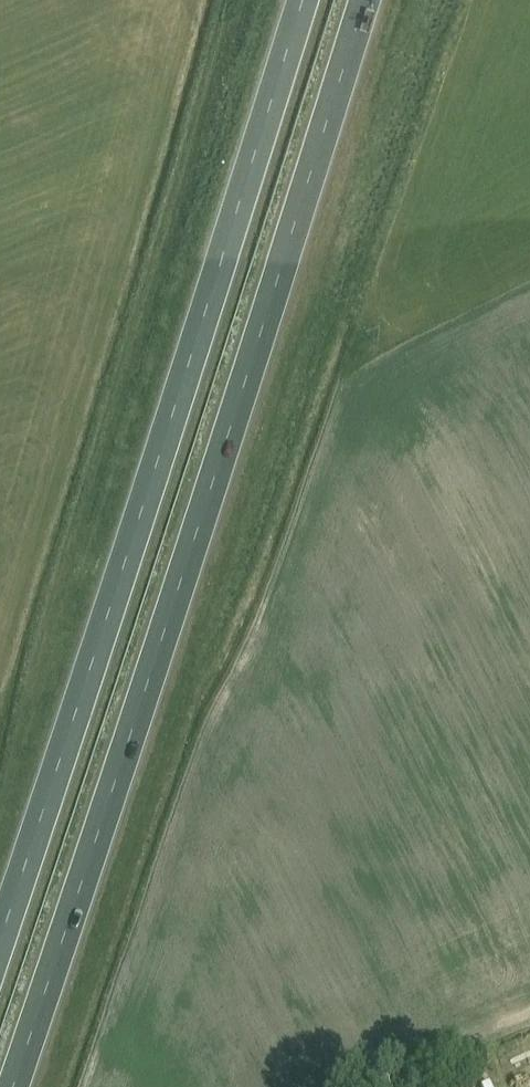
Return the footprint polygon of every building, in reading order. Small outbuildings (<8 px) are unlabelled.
[(508,1086),(520,1086),(529,1083),(529,1041),(495,1054),(508,1086)]
